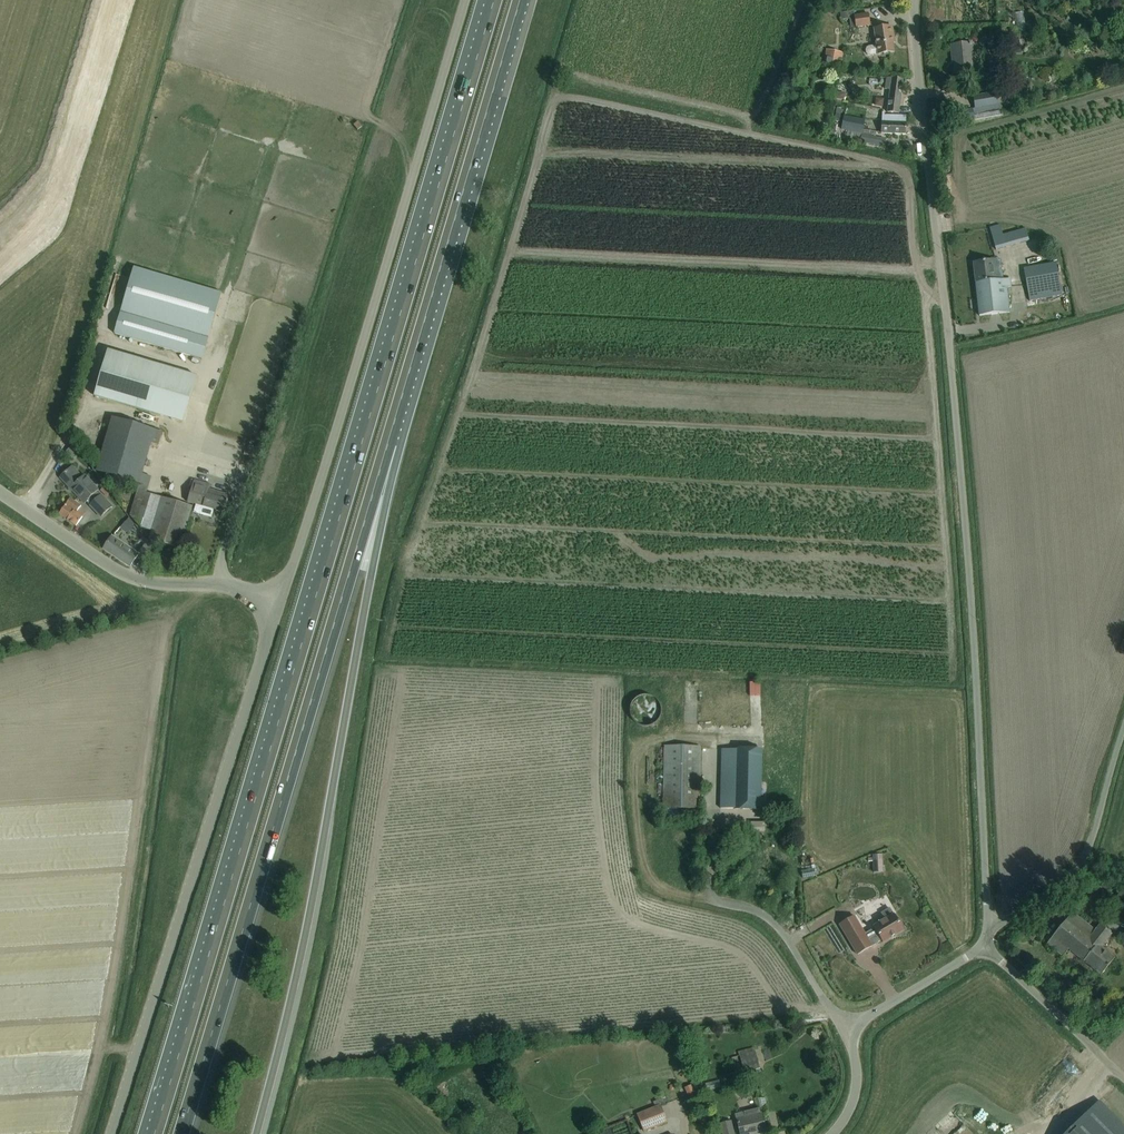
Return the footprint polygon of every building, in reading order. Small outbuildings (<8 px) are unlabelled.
[(841,20),(849,19),(848,11),(839,13),(841,20)] [(855,28),(871,25),(869,14),(854,16),(855,28)] [(892,26),(881,28),(874,29),(876,45),(868,46),(867,47),(866,48),(865,49),(865,52),(866,53),(867,55),(868,55),(870,56),(894,52),(892,39),(894,39),(892,26)] [(971,43),(962,44),(951,45),(952,56),(954,55),(955,72),(972,71),(970,54),(972,54),(971,43)] [(830,52),(827,64),(839,67),(840,59),(841,54),(830,52)] [(893,78),(903,77),(902,67),(892,68),(893,78)] [(902,80),(891,78),(891,83),(886,82),(885,88),(890,89),(887,112),(898,113),(902,80)] [(846,93),(835,91),(833,98),(844,100),(846,93)] [(975,109),(960,112),(962,124),(975,122),(974,119),(1003,114),(1001,104),(999,104),(996,92),(994,92),(984,94),(973,96),(975,108),(975,109)] [(877,103),(884,104),(884,96),(873,96),(872,103),(877,103)] [(882,112),(880,133),(894,134),(905,134),(906,115),(895,115),(884,114),(884,112),(883,112),(882,112)] [(845,113),(842,130),(862,134),(865,117),(845,113)] [(1003,236),(1001,226),(990,228),(996,250),(1029,242),(1026,230),(1003,236)] [(122,251),(119,263),(125,265),(128,253),(122,251)] [(996,281),(995,271),(994,260),(973,262),(979,316),(1009,312),(1006,288),(1010,287),(1009,279),(996,281)] [(1061,295),(1055,262),(1023,268),(1029,301),(1061,295)] [(134,268),(115,334),(191,356),(195,343),(206,346),(222,294),(134,268)] [(109,351),(96,397),(182,422),(196,376),(109,351)] [(162,432),(122,420),(111,417),(98,462),(96,471),(139,484),(130,515),(141,527),(152,531),(149,540),(179,549),(192,507),(162,497),(146,492),(151,477),(142,474),(151,443),(158,445),(162,432)] [(64,453),(71,460),(78,454),(72,447),(64,453)] [(85,475),(83,477),(72,466),(60,477),(86,504),(87,503),(88,503),(99,493),(97,491),(99,490),(85,475)] [(209,489),(210,485),(194,480),(187,502),(224,513),(229,495),(209,489)] [(99,493),(88,503),(101,517),(112,506),(99,493)] [(79,508),(81,506),(70,498),(59,514),(76,526),(85,513),(79,508)] [(129,517),(120,528),(125,533),(127,531),(128,533),(134,526),(133,525),(134,523),(129,517)] [(138,555),(137,554),(111,537),(103,549),(130,567),(138,555)] [(149,562),(153,548),(147,540),(137,554),(138,555),(149,562)] [(700,746),(664,746),(663,808),(699,808),(700,746)] [(760,809),(762,750),(722,749),(720,808),(760,809)] [(883,855),(873,855),(873,859),(873,862),(874,872),(883,872),(883,866),(883,855)] [(814,869),(801,871),(802,878),(815,876),(814,869)] [(1113,904),(1123,911),(1123,886),(1113,904)] [(894,914),(893,914),(889,908),(881,913),(885,919),(873,926),(874,928),(864,934),(868,941),(878,935),(882,942),(903,930),(894,914)] [(1111,934),(1108,932),(1099,925),(1095,930),(1072,912),(1047,943),(1063,956),(1068,949),(1100,976),(1107,967),(1114,958),(1101,948),(1111,934)] [(872,946),(868,941),(864,934),(853,916),(839,924),(857,955),(872,946)] [(1037,934),(1031,929),(1026,935),(1032,940),(1037,934)] [(806,1024),(803,1019),(797,1022),(800,1027),(806,1024)] [(755,1052),(740,1056),(744,1071),(745,1076),(760,1072),(759,1067),(755,1052)] [(693,1084),(684,1088),(690,1100),(698,1096),(693,1084)] [(1065,1133),(1123,1133),(1123,1125),(1099,1100),(1065,1133)] [(667,1122),(660,1105),(636,1114),(643,1131),(667,1122)] [(759,1108),(743,1112),(744,1117),(737,1119),(740,1133),(758,1133),(765,1132),(759,1108)] [(731,1121),(720,1123),(722,1133),(733,1133),(731,1121)]
